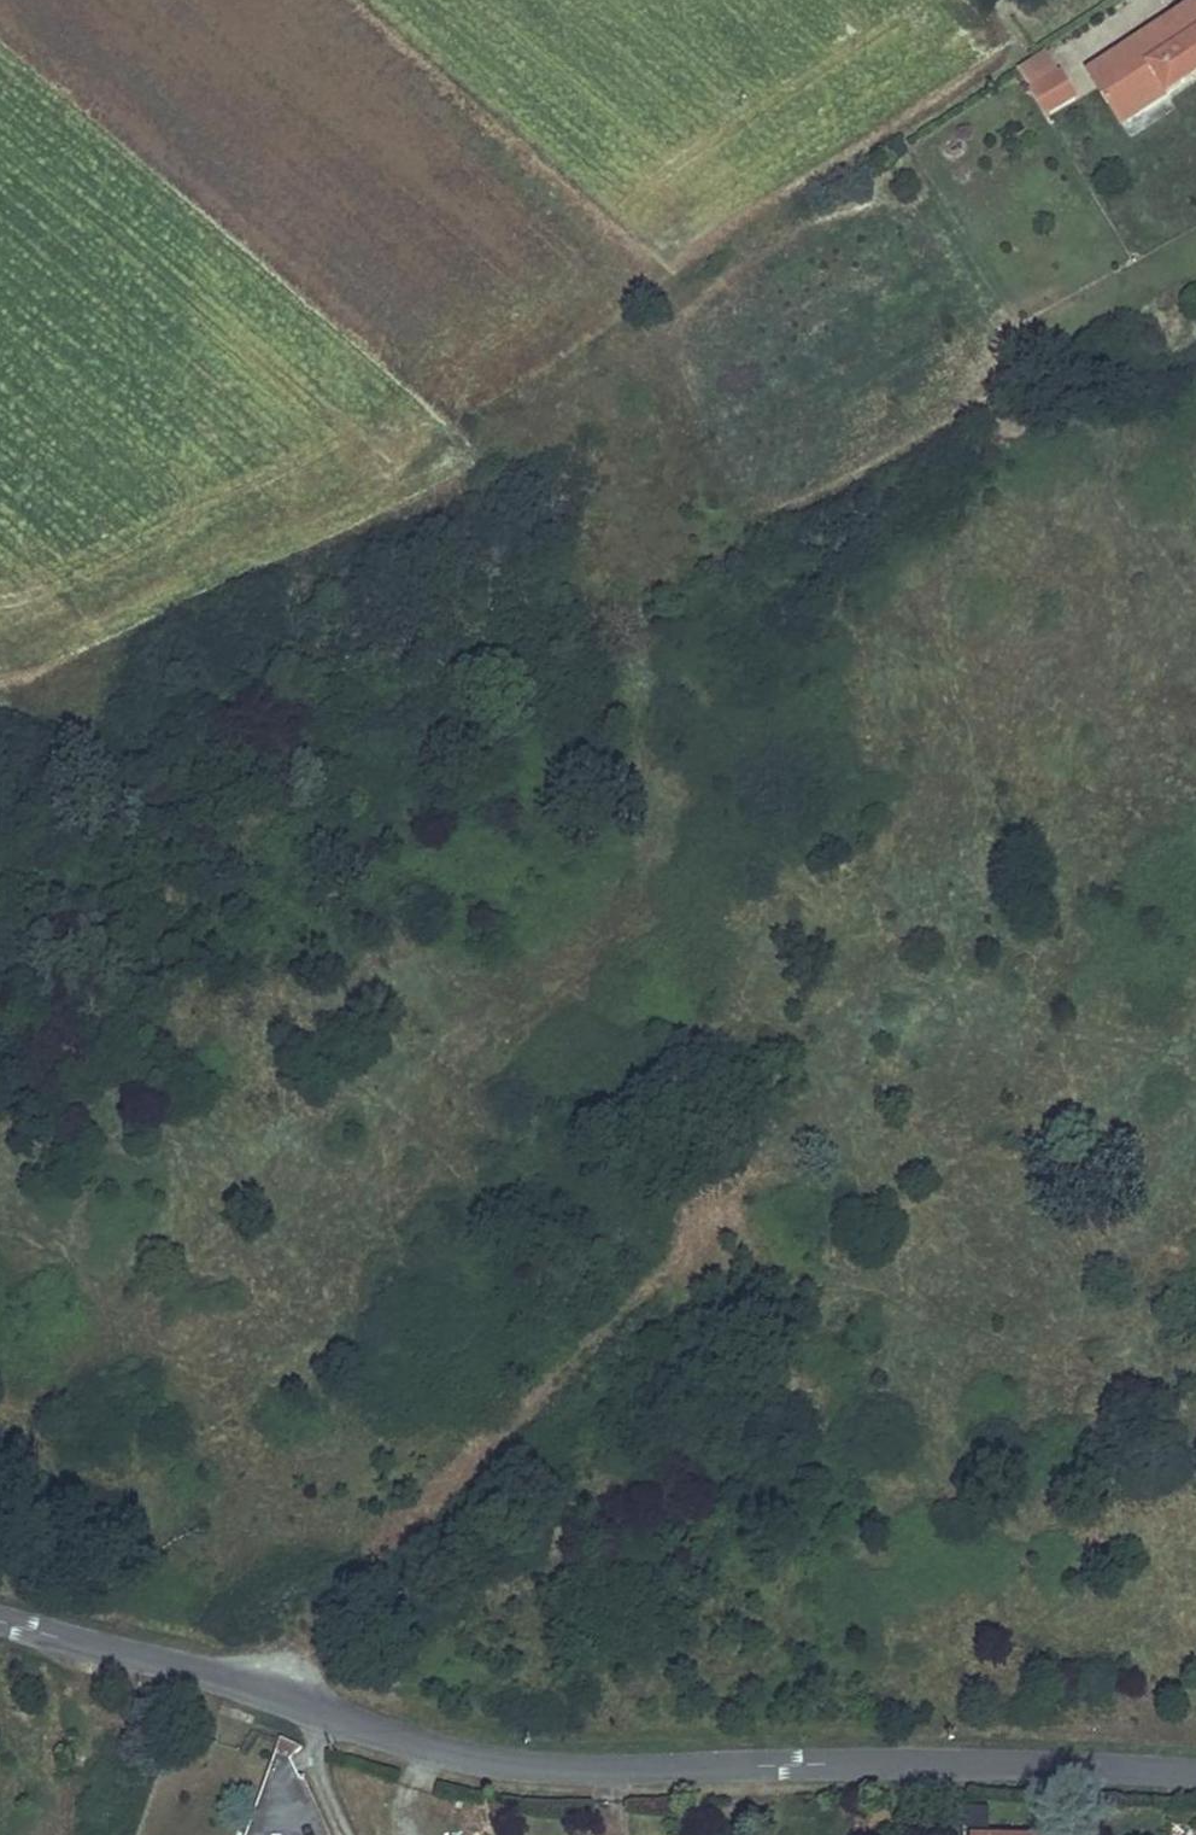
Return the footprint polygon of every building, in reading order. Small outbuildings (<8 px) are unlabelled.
[(1159,25),(1103,60),(1135,111),(1195,72),(1195,1),(1169,18),(1175,26),(1163,33),(1159,25)] [(1169,18),(1159,25),(1163,33),(1175,26),(1169,18)] [(1033,87),(1047,111),(1072,96),(1059,72),(1033,87)]
